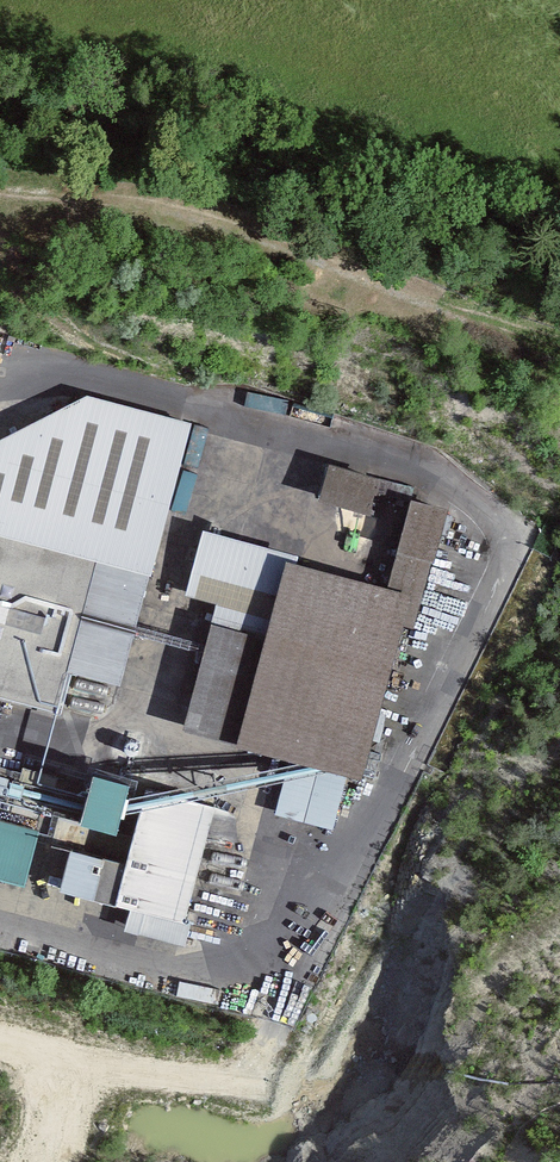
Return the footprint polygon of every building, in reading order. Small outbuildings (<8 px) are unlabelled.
[(188,430),(84,401),(0,443),(0,534),(98,561),(67,674),(117,688),(188,430)] [(312,495),(363,510),(374,473),(323,458),(312,495)] [(365,503),(395,517),(407,492),(377,478),(365,503)] [(404,494),(385,576),(196,533),(183,592),(208,597),(179,729),(287,753),(274,813),(346,829),(393,620),(417,626),(444,503),(404,494)] [(54,720),(67,674),(98,561),(0,534),(0,705),(54,720)] [(59,844),(49,887),(126,905),(121,928),(187,943),(193,916),(184,914),(210,803),(117,781),(118,778),(73,768),(62,818),(118,830),(112,856),(59,844)] [(25,884),(40,826),(0,816),(0,877),(25,884)]
